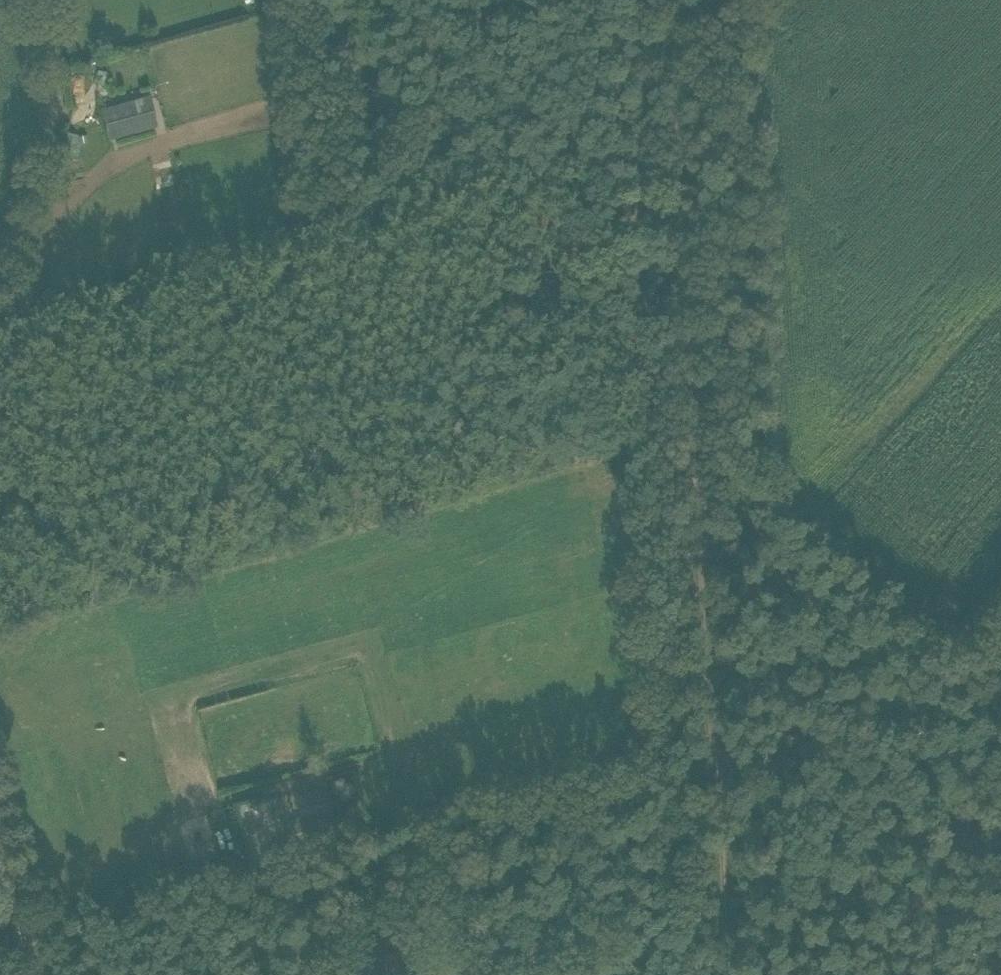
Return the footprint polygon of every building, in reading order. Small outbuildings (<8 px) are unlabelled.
[(134,136),(153,131),(155,131),(146,100),(102,112),(111,140),(127,135),(125,129),(132,127),(134,136)] [(277,817),(286,817),(286,801),(260,801),(260,813),(266,813),(266,823),(277,823),(277,817)] [(284,839),(335,824),(330,810),(302,818),(280,824),(284,839)]
